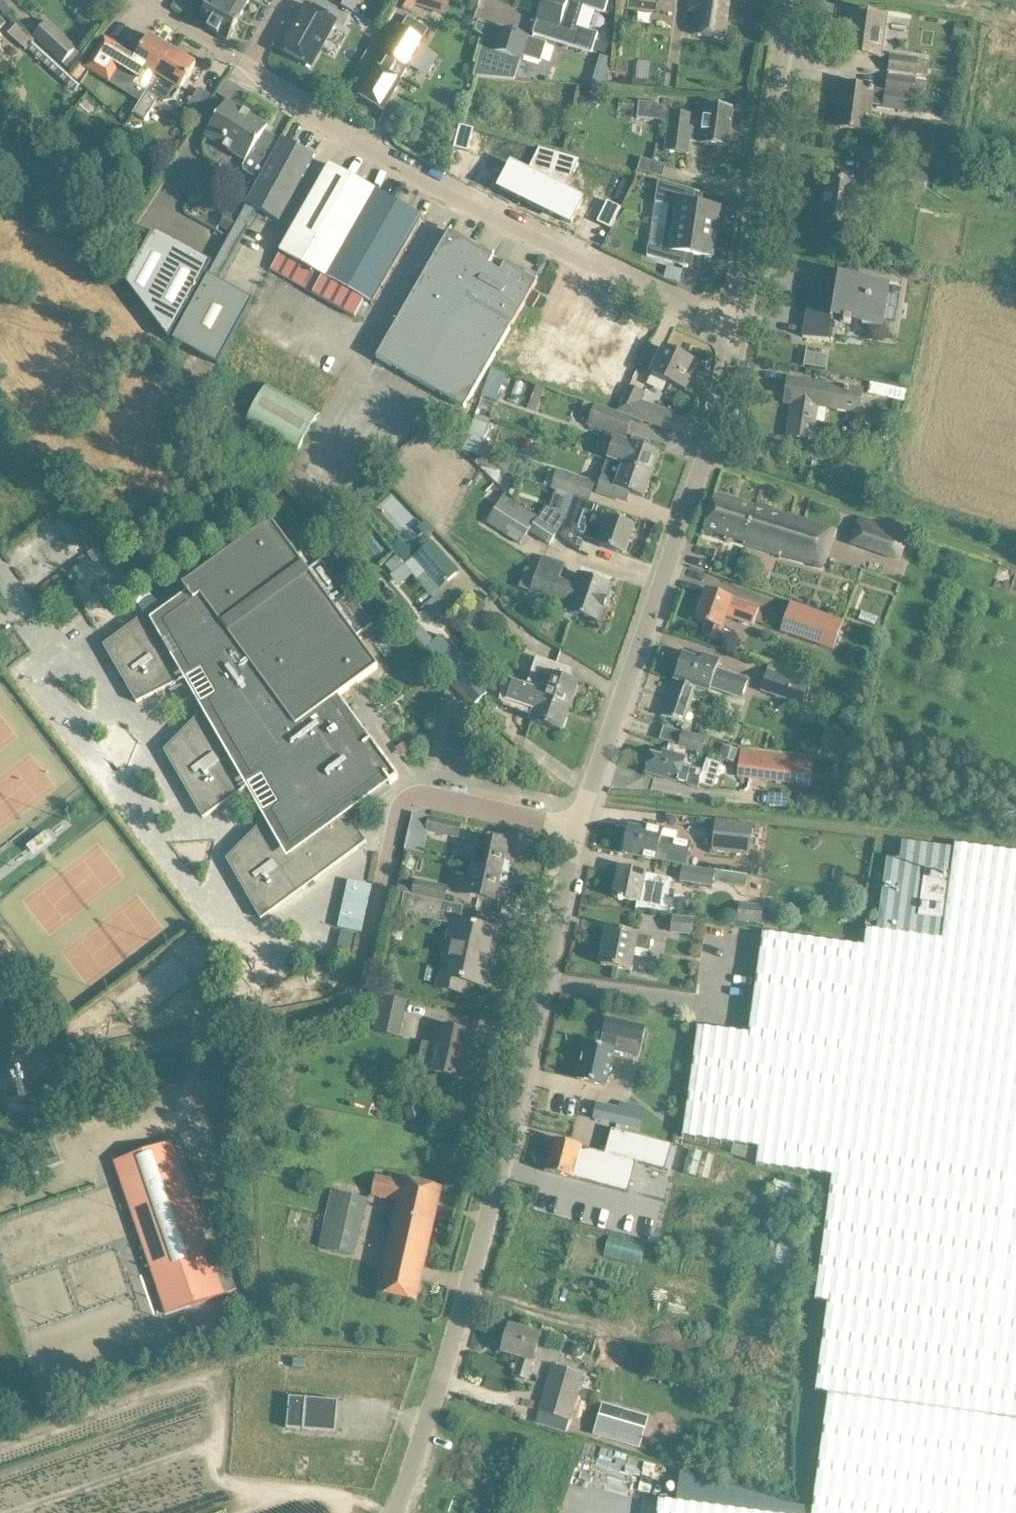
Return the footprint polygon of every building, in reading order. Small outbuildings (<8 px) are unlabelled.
[(91,3),(97,6),(88,19),(93,23),(108,0),(87,0),(91,3)] [(177,1),(173,7),(182,13),(187,4),(180,0),(177,0),(177,1)] [(239,20),(250,0),(211,0),(209,4),(239,20)] [(341,6),(354,12),(360,1),(358,0),(344,0),(341,6)] [(450,0),(425,0),(423,8),(445,15),(450,0)] [(598,33),(577,26),(584,6),(565,0),(543,0),(533,34),(592,53),(598,33)] [(584,6),(584,5),(605,12),(609,0),(565,0),(584,6)] [(724,39),(730,0),(689,0),(688,13),(694,14),(692,35),(724,39)] [(209,4),(198,24),(227,41),(232,32),(237,35),(244,23),(239,20),(209,4)] [(306,5),(281,50),(312,67),(337,22),(306,5)] [(867,13),(867,12),(861,11),(861,12),(852,11),(846,53),(882,58),(888,16),(867,13)] [(401,29),(399,28),(398,27),(381,54),(382,55),(358,96),(383,112),(394,95),(402,82),(400,81),(406,70),(408,70),(424,43),(421,42),(429,29),(408,17),(401,29)] [(33,37),(62,65),(76,50),(47,22),(33,37)] [(546,43),(478,22),(475,31),(484,37),(473,77),(514,81),(522,56),(540,62),(546,43)] [(27,49),(34,42),(35,41),(17,25),(9,34),(26,50),(27,49)] [(149,36),(136,57),(105,37),(86,67),(110,82),(118,68),(138,80),(135,84),(147,92),(173,50),(149,36)] [(34,42),(27,49),(74,91),(81,84),(34,42)] [(164,103),(174,101),(196,65),(173,50),(147,92),(133,114),(145,121),(158,99),(164,103)] [(889,71),(889,74),(927,80),(927,76),(928,76),(930,62),(918,61),(918,58),(892,54),(889,71)] [(927,80),(889,74),(889,77),(888,77),(886,91),(873,89),(842,84),(836,128),(867,132),(871,105),(883,106),(883,109),(911,113),(914,95),(925,97),(927,84),(926,83),(927,80)] [(633,79),(632,86),(647,88),(648,81),(633,79)] [(260,181),(280,144),(263,134),(268,127),(227,101),(217,118),(205,135),(245,162),(243,166),(244,172),(260,181)] [(638,102),(637,119),(654,120),(655,104),(638,102)] [(693,123),(694,115),(670,113),(664,151),(688,155),(689,142),(701,143),(701,144),(728,148),(734,108),(706,104),(703,118),(704,118),(703,124),(693,123)] [(260,181),(173,341),(218,365),(253,300),(218,281),(257,210),(279,221),(303,177),(315,156),(298,146),(297,147),(283,139),(280,144),(260,181)] [(512,165),(501,189),(535,206),(550,176),(560,155),(539,149),(528,173),(512,165)] [(550,176),(535,206),(570,223),(582,199),(565,191),(580,160),(560,155),(550,176)] [(641,169),(666,175),(669,163),(643,157),(641,169)] [(883,168),(883,167),(867,164),(864,180),(881,183),(881,182),(890,184),(893,169),(883,168)] [(386,199),(375,193),(376,191),(330,165),(271,270),(354,318),(365,299),(374,304),(422,218),(387,198),(386,199)] [(901,190),(924,193),(928,170),(905,166),(901,190)] [(863,210),(851,208),(855,183),(829,179),(822,222),(861,227),(863,210)] [(721,237),(723,223),(718,222),(719,212),(694,208),(696,195),(700,196),(700,194),(664,184),(659,183),(656,205),(659,206),(666,207),(670,207),(666,228),(721,237)] [(620,210),(607,204),(597,223),(611,230),(617,217),(620,210)] [(714,250),(718,251),(721,237),(666,228),(663,250),(659,249),(649,248),(648,258),(688,270),(688,268),(685,267),(686,256),(690,256),(712,260),(714,250)] [(126,282),(169,340),(212,263),(154,231),(126,282)] [(464,410),(526,304),(533,291),(537,283),(449,232),(377,358),(464,410)] [(884,256),(883,265),(893,266),(894,257),(884,256)] [(813,282),(803,338),(823,341),(829,342),(829,341),(833,320),(851,323),(883,328),(890,283),(855,278),(835,274),(833,284),(807,280),(807,281),(813,282)] [(540,296),(533,291),(526,304),(533,308),(540,296)] [(627,335),(563,304),(553,325),(548,323),(539,341),(613,376),(622,358),(617,356),(627,335)] [(685,377),(692,362),(664,348),(652,374),(685,390),(690,380),(685,377)] [(805,365),(826,369),(828,356),(807,353),(805,365)] [(482,397),(496,402),(506,376),(492,371),(482,397)] [(787,435),(807,438),(814,439),(819,406),(859,412),(862,392),(789,381),(786,396),(793,397),(787,435)] [(245,421),(298,451),(320,414),(267,383),(245,421)] [(869,393),(899,400),(904,401),(907,391),(871,383),(869,393)] [(536,386),(528,408),(537,411),(545,389),(536,386)] [(630,386),(617,413),(632,418),(643,421),(644,419),(669,427),(674,412),(641,401),(645,393),(630,386)] [(632,418),(617,413),(585,401),(581,411),(591,414),(588,424),(626,437),(632,418)] [(895,414),(879,410),(877,422),(882,423),(879,436),(877,445),(885,447),(888,448),(896,414),(895,414)] [(463,451),(478,456),(489,427),(473,421),(463,451)] [(614,438),(607,459),(622,464),(652,475),(659,454),(647,449),(649,443),(634,437),(632,444),(614,438)] [(755,443),(742,446),(744,459),(758,456),(755,443)] [(622,464),(607,459),(596,491),(623,500),(626,492),(644,498),(652,475),(622,464)] [(551,489),(589,501),(595,482),(558,470),(551,489)] [(744,545),(822,569),(834,533),(715,495),(704,529),(745,542),(744,545)] [(557,533),(561,536),(562,533),(556,529),(540,516),(538,519),(503,497),(487,522),(521,544),(530,531),(550,545),(557,533)] [(562,533),(561,536),(561,537),(580,553),(585,538),(600,543),(599,546),(624,555),(633,527),(595,514),(598,506),(575,497),(567,520),(546,506),(540,516),(556,529),(562,533)] [(850,545),(856,547),(900,562),(910,534),(860,517),(850,545)] [(272,523),(148,613),(106,644),(104,646),(137,703),(203,670),(218,696),(164,751),(203,819),(263,775),(280,805),(227,859),(261,920),(365,844),(367,843),(347,816),(342,808),(384,777),(390,785),(399,779),(371,741),(365,746),(332,702),(339,697),(378,669),(356,638),(356,637),(373,625),(366,615),(300,526),(284,537),(283,538),(282,537),(272,523)] [(394,575),(404,566),(430,596),(431,595),(447,614),(463,600),(447,582),(459,572),(433,541),(416,555),(409,546),(398,556),(397,555),(386,564),(394,575)] [(96,549),(88,554),(95,564),(103,558),(96,549)] [(581,617),(600,624),(613,586),(594,579),(579,575),(576,585),(561,580),(565,566),(542,559),(531,594),(569,606),(567,613),(581,617)] [(733,599),(726,597),(707,590),(696,621),(707,625),(703,636),(719,642),(723,630),(721,630),(726,617),(753,627),(759,610),(732,600),(733,599)] [(791,606),(783,631),(834,648),(842,624),(791,606)] [(440,633),(427,645),(461,686),(460,686),(474,703),(477,702),(487,694),(472,676),(474,674),(440,633)] [(750,653),(749,658),(770,665),(768,670),(791,677),(794,668),(750,653)] [(676,680),(697,687),(710,692),(711,688),(742,699),(749,681),(717,670),(720,661),(703,655),(701,660),(684,654),(675,680),(676,680)] [(537,657),(527,687),(526,687),(540,692),(538,701),(569,711),(579,683),(568,679),(571,669),(537,657)] [(791,677),(768,670),(761,691),(803,706),(810,684),(791,677)] [(697,687),(676,680),(663,717),(684,724),(697,687)] [(526,687),(527,687),(513,683),(507,701),(535,711),(531,722),(562,732),(569,711),(538,701),(540,692),(526,687)] [(462,724),(472,726),(474,717),(464,715),(462,724)] [(702,751),(705,741),(684,734),(681,744),(702,751)] [(652,755),(646,773),(678,783),(698,788),(703,771),(684,766),(685,759),(684,759),(687,750),(669,745),(667,753),(663,752),(661,758),(652,755)] [(724,745),(720,757),(729,761),(735,763),(739,751),(733,748),(724,745)] [(738,777),(797,785),(800,757),(741,750),(738,777)] [(427,831),(458,838),(461,824),(430,817),(427,831)] [(713,851),(749,856),(753,825),(716,821),(713,851)] [(658,858),(686,864),(690,845),(662,839),(664,829),(646,826),(645,830),(629,827),(624,854),(657,861),(658,858)] [(476,854),(473,868),(510,876),(516,847),(471,837),(467,852),(476,854)] [(975,848),(955,845),(955,850),(904,842),(901,861),(887,859),(878,923),(866,921),(865,930),(867,930),(864,947),(859,946),(763,933),(750,1030),(698,1023),(683,1138),(733,1144),(758,1147),(759,1148),(757,1163),(782,1169),(832,1175),(816,1300),(828,1302),(816,1390),(828,1392),(816,1482),(812,1512),(1015,1512),(1015,854),(975,848)] [(737,865),(736,873),(754,876),(755,861),(750,861),(749,864),(741,862),(737,865)] [(510,876),(473,868),(470,881),(461,879),(458,894),(504,904),(510,876)] [(621,868),(615,898),(619,899),(619,900),(622,901),(623,899),(637,902),(637,904),(637,906),(651,910),(659,911),(663,895),(668,896),(671,879),(658,877),(645,874),(645,873),(640,872),(621,868)] [(715,882),(715,873),(683,868),(681,880),(700,884),(714,886),(715,882)] [(415,880),(412,895),(444,902),(448,886),(415,880)] [(412,895),(404,893),(400,913),(440,922),(444,902),(412,895)] [(737,922),(761,924),(763,906),(739,904),(737,922)] [(671,932),(693,935),(694,919),(672,917),(671,932)] [(438,987),(463,993),(466,982),(485,986),(494,950),(490,949),(494,930),(453,920),(438,987)] [(601,965),(621,969),(630,971),(633,956),(635,948),(648,951),(649,951),(652,939),(637,936),(637,935),(608,929),(601,965)] [(349,957),(354,933),(341,930),(336,954),(349,957)] [(379,1023),(377,1032),(397,1036),(405,1001),(385,996),(379,1023)] [(577,1079),(606,1086),(614,1052),(640,1057),(646,1029),(606,1019),(603,1034),(601,1047),(585,1043),(577,1079)] [(441,1047),(435,1072),(464,1079),(469,1058),(467,1057),(472,1033),(433,1024),(428,1044),(441,1047)] [(594,1118),(641,1128),(645,1109),(621,1103),(619,1109),(597,1104),(594,1118)] [(405,1108),(409,1120),(424,1116),(420,1104),(405,1108)] [(622,1133),(616,1156),(668,1170),(668,1169),(674,1147),(622,1133)] [(575,1177),(623,1190),(628,1172),(579,1159),(583,1147),(553,1139),(545,1172),(574,1179),(575,1177)] [(173,1142),(115,1163),(167,1314),(222,1295),(225,1294),(237,1290),(228,1262),(216,1266),(173,1142)] [(378,1293),(416,1302),(442,1188),(404,1179),(403,1184),(376,1177),(372,1195),(399,1201),(378,1293)] [(775,1197),(800,1203),(802,1194),(777,1189),(775,1197)] [(319,1247),(355,1255),(367,1198),(331,1190),(319,1247)] [(514,1376),(528,1380),(541,1334),(510,1325),(502,1352),(519,1357),(514,1376)] [(305,1369),(305,1361),(294,1360),(293,1368),(305,1369)] [(539,1411),(570,1420),(575,1403),(585,1406),(593,1379),(583,1376),(584,1374),(553,1365),(539,1411)] [(305,1398),(289,1397),(287,1429),(303,1430),(305,1430),(336,1432),(338,1401),(307,1399),(307,1398),(305,1398)] [(594,1413),(591,1422),(587,1436),(633,1449),(640,1426),(594,1413)] [(657,1512),(753,1512),(659,1500),(657,1512)]
